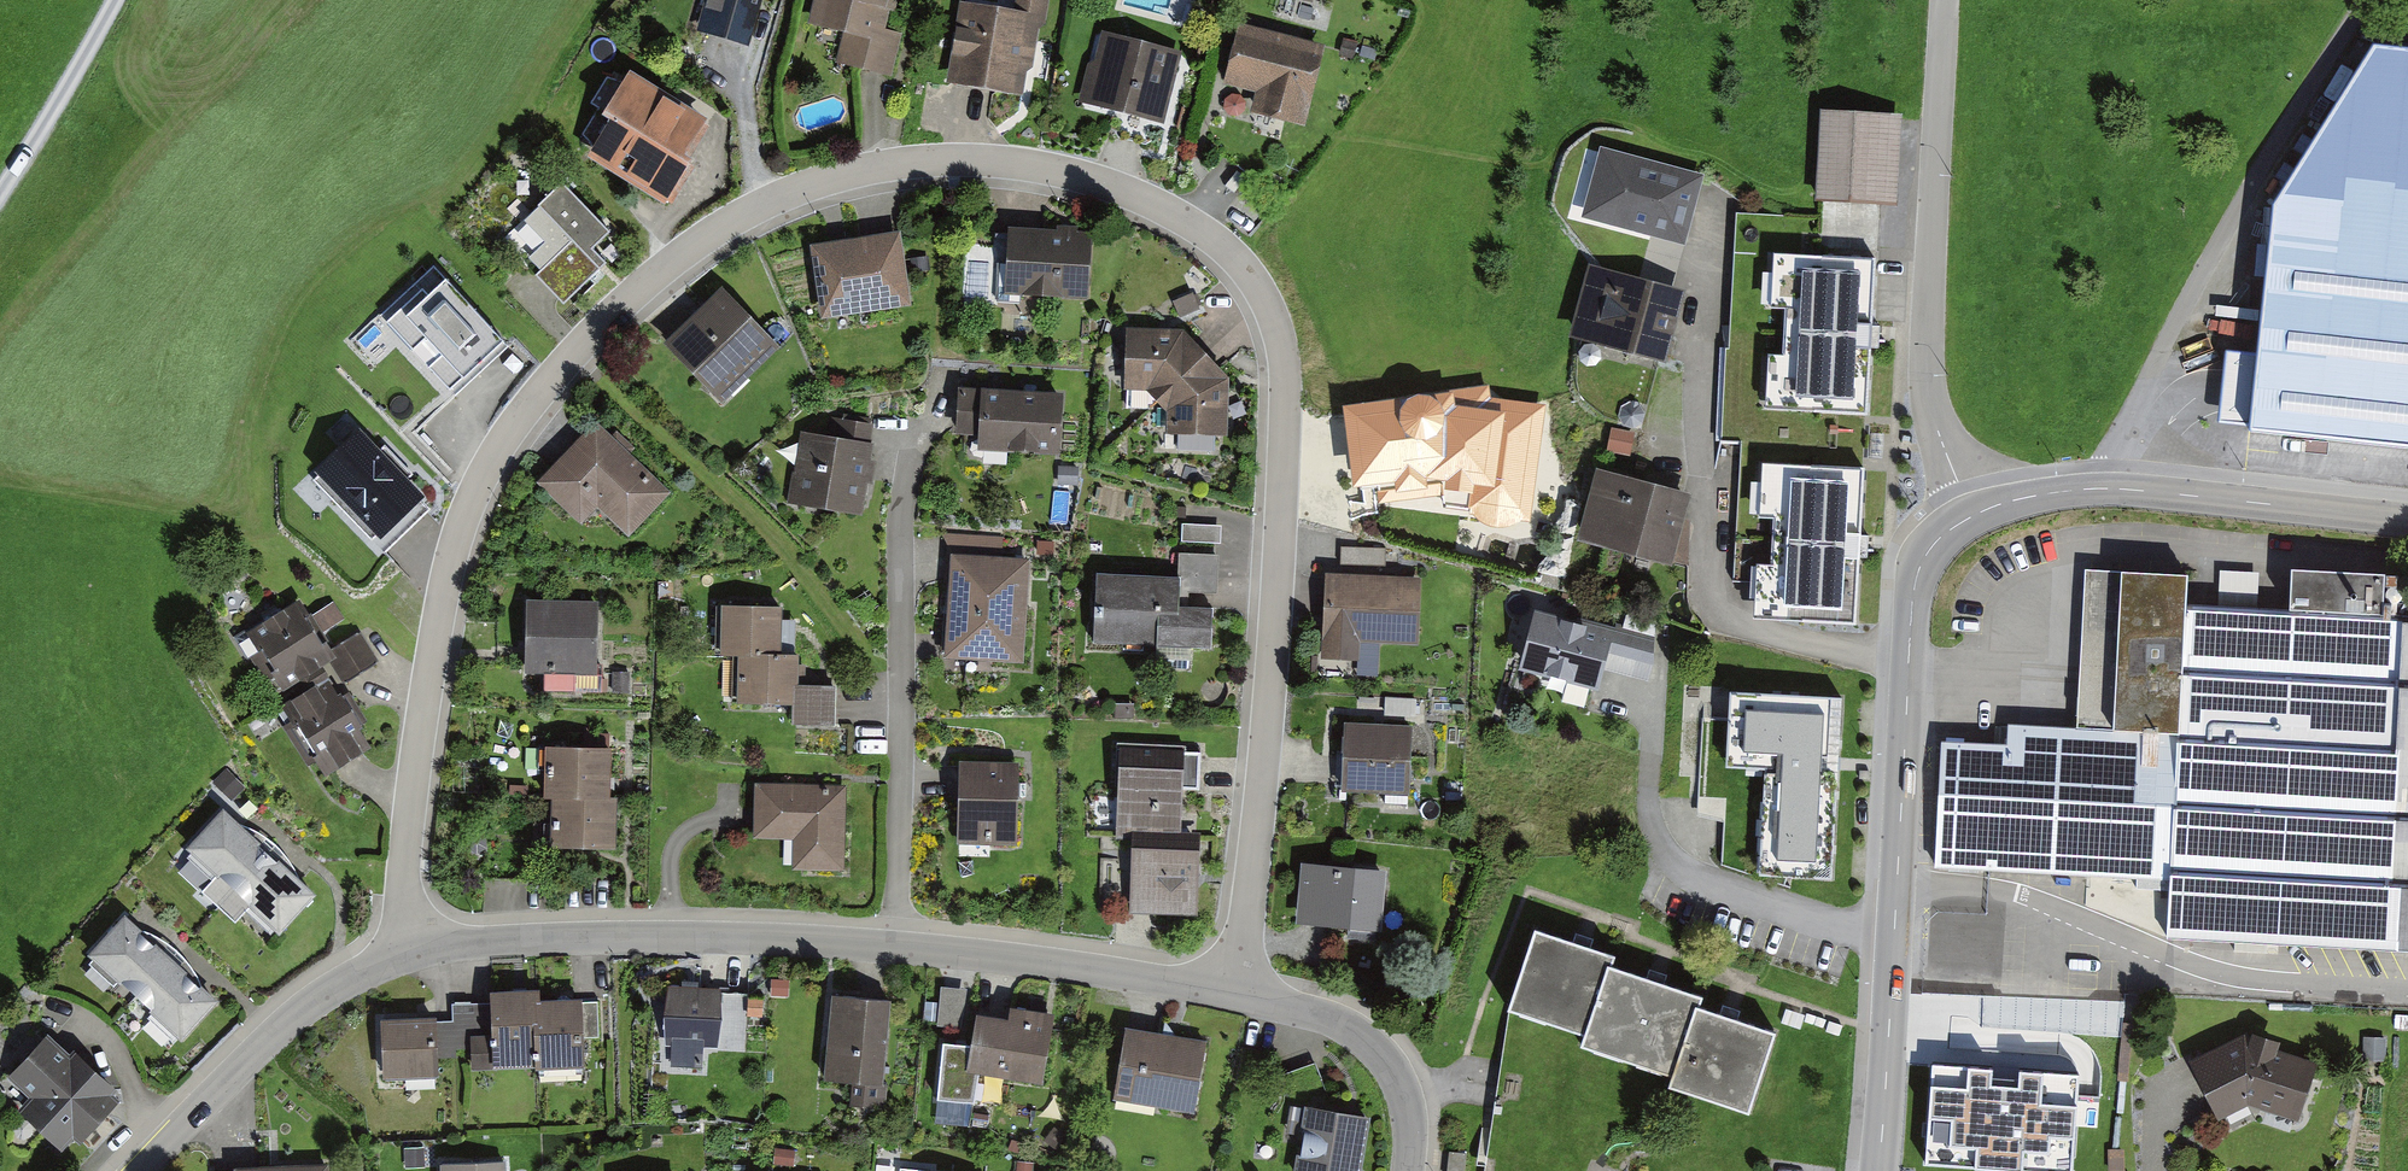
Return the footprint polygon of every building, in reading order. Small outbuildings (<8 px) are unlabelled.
[(703,31),(751,47),(765,0),(713,0),(703,31)] [(812,19),(844,27),(835,62),(891,76),(901,35),(887,31),(895,0),(816,0),(812,19)] [(958,1),(945,82),(1026,95),(1041,0),(1014,0),(1012,10),(958,1)] [(1326,43),(1238,22),(1224,81),(1257,90),(1252,110),(1307,124),(1326,43)] [(1182,48),(1102,29),(1085,99),(1166,119),(1182,48)] [(2380,42),(2272,206),(2257,352),(2226,349),(2222,390),(2219,417),(2407,436),(2407,45),(2380,42)] [(708,121),(630,73),(606,112),(613,117),(590,154),(668,201),(694,159),(687,154),(708,121)] [(1895,112),(1825,109),(1819,241),(1889,244),(1895,112)] [(1583,217),(1684,242),(1701,172),(1600,148),(1583,217)] [(613,231),(566,182),(539,208),(572,243),(538,275),(565,302),(608,260),(595,247),(613,231)] [(1092,230),(1013,225),(1009,288),(1088,293),(1092,230)] [(903,231),(816,244),(828,318),(915,304),(903,231)] [(1764,407),(1863,413),(1873,256),(1775,251),(1772,302),(1787,303),(1784,351),(1768,350),(1764,407)] [(1690,291),(1591,264),(1572,331),(1671,358),(1690,291)] [(397,305),(463,378),(505,340),(439,267),(397,305)] [(781,343),(725,288),(672,342),(728,397),(781,343)] [(1183,329),(1127,328),(1128,385),(1151,388),(1169,408),(1168,431),(1229,434),(1230,384),(1212,352),(1183,329)] [(1061,453),(1068,389),(983,381),(982,389),(960,387),(955,432),(982,435),(981,445),(1061,453)] [(1405,396),(1345,404),(1358,479),(1380,478),(1381,499),(1441,493),(1443,484),(1474,490),(1471,510),(1482,520),(1499,526),(1515,522),(1520,517),(1530,518),(1543,405),(1491,397),(1489,384),(1434,392),(1418,387),(1405,396)] [(677,490),(598,417),(539,481),(585,524),(600,507),(633,537),(677,490)] [(850,434),(803,429),(795,501),(867,509),(877,422),(851,419),(850,434)] [(361,424),(312,470),(385,545),(433,499),(361,424)] [(1640,433),(1614,427),(1607,454),(1633,460),(1640,433)] [(1756,615),(1855,621),(1864,465),(1766,459),(1763,510),(1779,511),(1776,559),(1759,558),(1756,615)] [(1692,491),(1596,465),(1577,535),(1673,561),(1692,491)] [(1221,547),(1222,517),(1185,516),(1184,546),(1221,547)] [(1023,660),(1029,559),(952,555),(946,656),(1023,660)] [(1179,577),(1095,573),(1092,642),(1211,648),(1213,609),(1180,607),(1181,592),(1215,594),(1217,556),(1180,555),(1179,577)] [(2390,617),(2392,570),(2290,565),(2287,610),(2183,605),(2185,571),(2120,567),(2111,728),(1998,722),(1997,742),(1935,738),(1929,860),(2172,872),(2171,934),(2407,947),(2407,618),(2390,617)] [(1420,579),(1329,572),(1324,663),(1357,663),(1359,636),(1418,640),(1420,579)] [(302,598),(251,630),(286,687),(328,661),(342,684),(378,661),(360,632),(334,649),(302,598)] [(601,600),(529,598),(527,672),(599,675),(601,600)] [(782,605),(721,603),(719,652),(741,653),(739,700),(795,702),(794,721),(833,723),(835,685),(801,684),(802,653),(780,652),(782,605)] [(1654,637),(1534,609),(1520,669),(1597,687),(1601,671),(1644,680),(1654,637)] [(313,685),(283,704),(328,774),(365,750),(356,735),(361,732),(336,693),(323,701),(313,685)] [(1760,873),(1832,876),(1842,694),(1732,689),(1728,761),(1766,763),(1760,873)] [(1413,725),(1345,722),(1342,788),(1410,791),(1413,725)] [(1188,746),(1117,743),(1113,828),(1183,832),(1188,746)] [(610,750),(544,748),(543,798),(552,798),(550,845),(616,847),(617,809),(617,800),(609,800),(610,750)] [(1019,760),(962,759),(961,844),(1018,845),(1019,760)] [(849,788),(759,784),(756,839),(797,841),(796,870),(845,873),(849,788)] [(316,890),(223,808),(190,845),(219,871),(203,890),(236,920),(251,904),(280,930),(316,890)] [(1195,846),(1129,844),(1128,910),(1194,912),(1195,846)] [(1383,868),(1299,860),(1293,921),(1377,929),(1383,868)] [(218,998),(125,911),(86,952),(179,1039),(218,998)] [(1606,957),(1533,932),(1506,1007),(1581,1033),(1578,1042),(1673,1075),(1669,1086),(1745,1113),(1774,1031),(1696,1004),(1699,997),(1604,964),(1606,957)] [(790,981),(770,980),(769,997),(789,998),(790,981)] [(726,987),(669,983),(664,1044),(671,1045),(670,1068),(703,1068),(705,1047),(721,1048),(726,987)] [(969,990),(939,987),(936,1027),(965,1029),(969,990)] [(546,988),(498,989),(499,1033),(476,1034),(477,1068),(587,1066),(586,1000),(546,1001),(546,988)] [(892,1000),(835,996),(829,1080),(886,1084),(892,1000)] [(764,1001),(748,1000),(747,1016),(763,1017),(764,1001)] [(1005,1016),(979,1011),(973,1047),(969,1068),(981,1070),(1041,1081),(1053,1013),(1007,1005),(1005,1016)] [(437,1016),(386,1016),(386,1077),(437,1077),(437,1016)] [(1212,1043),(1132,1028),(1119,1100),(1199,1115),(1212,1043)] [(70,1051),(50,1033),(9,1078),(34,1100),(25,1110),(65,1147),(76,1134),(86,1143),(124,1101),(115,1092),(120,1086),(75,1046),(70,1051)] [(969,1068),(973,1047),(942,1043),(937,1100),(975,1105),(981,1070),(969,1068)] [(2298,1123),(2314,1071),(2241,1047),(2192,1071),(2219,1118),(2249,1107),(2298,1123)] [(2079,1075),(1932,1065),(1925,1166),(1999,1170),(2072,1170),(2079,1075)] [(1373,1116),(1294,1104),(1289,1133),(1308,1136),(1303,1170),(1364,1170),(1373,1116)] [(796,1149),(774,1148),(773,1165),(795,1166),(796,1149)] [(442,1160),(442,1170),(509,1170),(509,1158),(442,1160)] [(327,1163),(235,1166),(236,1170),(327,1170),(327,1163)]
